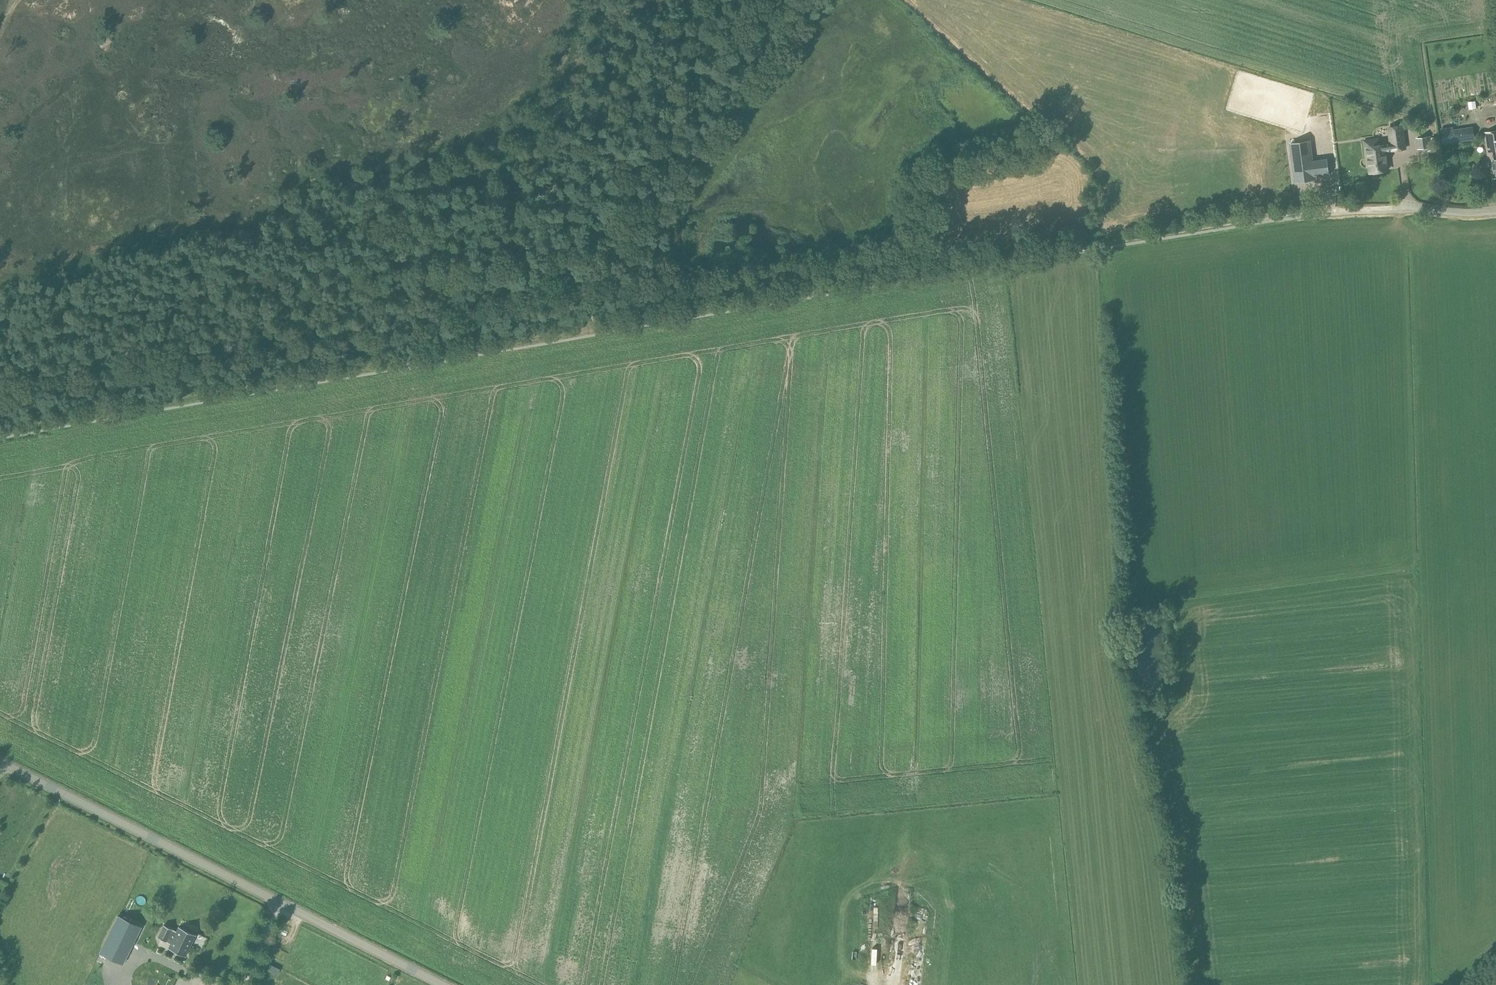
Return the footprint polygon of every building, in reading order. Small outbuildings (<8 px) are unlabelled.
[(1475,108),(1467,109),(1468,118),(1477,116),(1475,108)] [(1374,140),(1365,141),(1367,162),(1369,162),(1370,172),(1388,170),(1385,150),(1391,149),(1392,150),(1405,148),(1402,126),(1389,128),(1391,144),(1375,146),(1374,140)] [(1468,135),(1467,129),(1442,133),(1444,142),(1473,138),(1473,134),(1468,135)] [(1484,133),(1488,160),(1490,160),(1493,178),(1495,178),(1495,131),(1484,133)] [(1418,148),(1430,147),(1429,137),(1417,138),(1418,148)] [(1313,177),(1311,161),(1308,141),(1290,144),(1295,181),(1313,179),(1313,177)] [(1395,164),(1396,173),(1403,173),(1403,164),(1395,164)] [(178,927),(176,930),(165,925),(159,937),(170,942),(167,949),(184,957),(195,935),(178,927)] [(110,931),(96,958),(117,968),(131,942),(110,931)]
